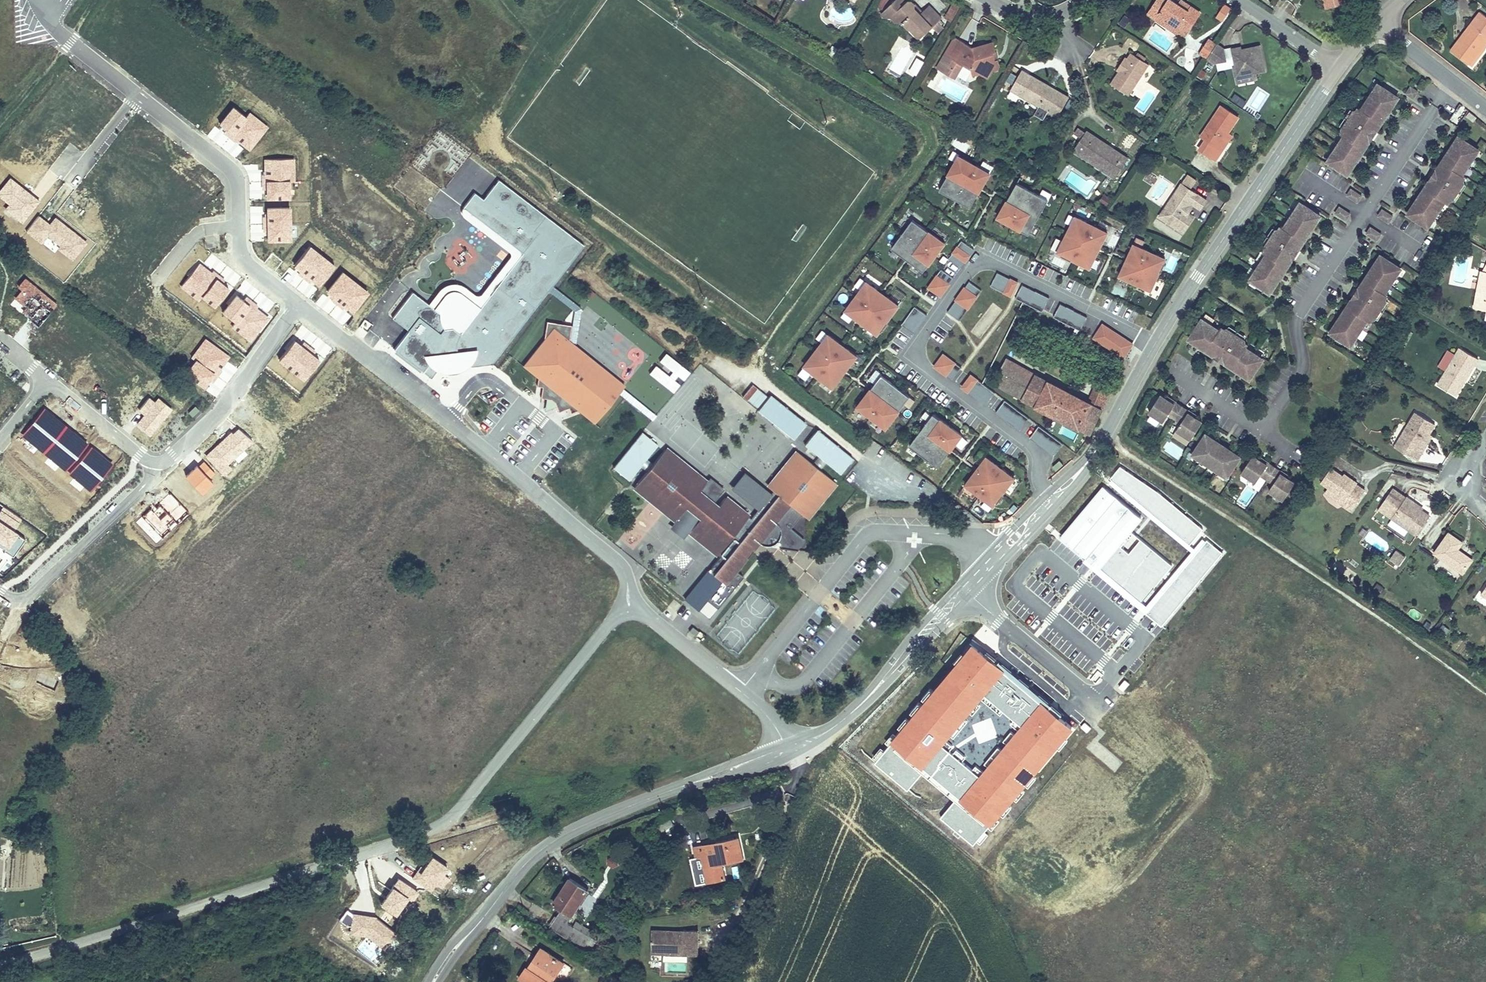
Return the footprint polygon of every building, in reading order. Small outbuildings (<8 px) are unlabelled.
[(883,1),(878,5),(886,14),(890,11),(894,15),(897,16),(905,17),(908,20),(927,19),(934,12),(938,18),(949,7),(941,0),(926,0),(922,4),(918,0),(881,0),(883,1)] [(953,0),(944,17),(951,21),(960,4),(953,0)] [(1181,8),(1179,11),(1171,6),(1173,3),(1168,0),(1159,0),(1156,6),(1186,23),(1191,14),(1181,8)] [(1173,3),(1171,6),(1179,11),(1181,8),(1191,14),(1200,0),(1168,0),(1173,3)] [(1215,16),(1223,21),(1231,8),(1223,3),(1215,16)] [(1479,8),(1470,18),(1473,20),(1452,47),(1468,60),(1468,61),(1485,39),(1485,14),(1479,8)] [(922,34),(938,18),(934,12),(927,19),(908,20),(920,34),(922,34)] [(1452,47),(1473,20),(1470,18),(1449,45),(1452,47)] [(1227,41),(1225,29),(1220,26),(1211,40),(1218,44),(1227,41)] [(1248,58),(1266,54),(1259,27),(1244,30),(1243,27),(1231,30),(1235,48),(1233,49),(1235,61),(1248,58)] [(964,30),(961,28),(951,47),(945,43),(937,57),(945,61),(951,60),(956,50),(964,54),(967,56),(969,57),(970,59),(971,65),(981,62),(986,65),(988,65),(992,59),(1002,56),(995,31),(972,35),(964,30)] [(1112,70),(1133,83),(1154,49),(1134,36),(1130,42),(1126,40),(1116,56),(1119,57),(1112,70)] [(1485,43),(1485,39),(1468,61),(1471,63),(1485,43)] [(921,66),(928,54),(919,49),(911,61),(921,66)] [(964,54),(956,50),(951,60),(945,61),(957,68),(964,54)] [(1012,75),(1058,101),(1059,101),(1070,81),(1023,54),(1012,75)] [(1248,58),(1235,61),(1237,68),(1250,65),(1248,58)] [(1209,125),(1203,135),(1220,145),(1225,135),(1220,132),(1230,115),(1232,116),(1241,101),(1222,90),(1204,121),(1209,125)] [(1382,136),(1404,103),(1384,90),(1368,115),(1365,113),(1362,118),(1351,135),(1348,140),(1351,142),(1334,167),(1354,180),(1376,146),(1364,139),(1370,129),(1382,136)] [(220,119),(226,124),(224,127),(236,136),(237,134),(250,144),(267,122),(249,107),(246,111),(233,101),(220,119)] [(1080,120),(1085,112),(1082,110),(1076,118),(1080,120)] [(1133,141),(1085,112),(1080,120),(1085,123),(1079,131),(1091,139),(1088,142),(1096,147),(1099,143),(1112,151),(1109,155),(1121,161),(1133,141)] [(1470,112),(1466,116),(1473,122),(1477,118),(1470,112)] [(1226,135),(1236,119),(1232,116),(1230,115),(1220,132),(1225,135),(1226,135)] [(1351,135),(1362,118),(1357,115),(1346,132),(1351,135)] [(1376,146),(1382,136),(1370,129),(1364,139),(1376,146)] [(1091,139),(1079,131),(1077,135),(1088,142),(1091,139)] [(1112,151),(1099,143),(1096,147),(1109,155),(1112,151)] [(1436,186),(1414,219),(1434,232),(1451,208),(1453,209),(1457,204),(1468,187),(1471,182),(1468,181),(1485,156),(1465,143),(1443,176),(1455,184),(1448,194),(1436,186)] [(296,176),(295,153),(268,154),(269,170),(265,170),(265,185),(269,185),(269,193),(291,192),(291,176),(296,176)] [(994,175),(961,157),(942,192),(975,210),(983,195),(984,193),(985,190),(994,175)] [(1170,191),(1165,200),(1191,217),(1199,204),(1196,202),(1188,198),(1195,187),(1203,191),(1206,194),(1208,192),(1212,185),(1185,168),(1181,174),(1187,178),(1177,195),(1170,191)] [(1177,195),(1187,178),(1181,174),(1170,191),(1177,195)] [(439,310),(441,306),(413,286),(393,311),(410,323),(396,343),(432,371),(445,352),(459,349),(462,353),(466,355),(471,357),(477,359),(483,358),(488,357),(493,356),(489,352),(494,343),(499,347),(581,237),(494,176),(482,193),(473,186),(462,201),(521,246),(461,328),(455,322),(443,320),(439,315),(439,310)] [(1443,176),(1436,186),(1448,194),(1455,184),(1443,176)] [(1051,202),(1019,184),(1010,199),(1009,201),(1008,203),(999,218),(1032,236),(1051,202)] [(1196,202),(1203,191),(1195,187),(1188,198),(1196,202)] [(1468,187),(1457,204),(1462,208),(1473,191),(1468,187)] [(1352,188),(1347,196),(1358,202),(1363,195),(1352,188)] [(266,228),(270,227),(270,236),(292,235),(292,203),(270,204),(270,212),(266,212),(266,228)] [(1346,220),(1350,213),(1339,206),(1335,213),(1346,220)] [(1305,255),(1327,221),(1307,208),(1290,233),(1288,232),(1284,237),(1273,254),(1270,259),(1273,260),(1256,285),(1276,298),(1298,265),(1286,257),(1293,247),(1305,255)] [(1383,208),(1378,215),(1389,223),(1394,216),(1383,208)] [(1113,234),(1078,217),(1060,254),(1095,271),(1103,255),(1104,253),(1105,251),(1113,234)] [(945,242),(916,221),(893,253),(907,262),(908,264),(922,274),(945,242)] [(1273,254),(1284,237),(1279,233),(1268,250),(1273,254)] [(961,239),(947,258),(961,268),(975,249),(965,242),(961,239)] [(297,261),(303,266),(301,269),(313,278),(315,275),(322,280),(337,261),(312,242),(297,261)] [(1173,259),(1137,244),(1130,259),(1129,261),(1128,263),(1122,279),(1158,294),(1173,259)] [(1298,265),(1305,255),(1293,247),(1286,257),(1298,265)] [(1358,305),(1337,338),(1356,351),(1373,326),(1376,328),(1379,323),(1390,306),(1393,301),(1390,299),(1407,274),(1387,261),(1365,295),(1377,303),(1371,313),(1358,305)] [(224,281),(227,277),(215,268),(213,271),(200,262),(184,283),(202,297),(205,293),(218,303),(231,286),(224,281)] [(1479,266),(1478,266),(1473,295),(1479,296),(1478,305),(1485,307),(1485,267),(1479,266)] [(331,287),(337,292),(334,295),(346,304),(349,301),(356,306),(370,287),(345,268),(331,287)] [(941,269),(927,288),(929,289),(940,298),(954,278),(941,269)] [(1020,283),(998,272),(990,286),(1012,297),(1020,283)] [(969,283),(948,312),(960,321),(981,292),(969,283)] [(883,294),(871,285),(848,316),(877,338),(900,306),(885,295),(883,294)] [(1050,300),(1025,287),(1018,301),(1023,304),(1043,314),(1050,300)] [(238,319),(235,323),(253,337),(271,315),(259,305),(260,303),(249,294),(247,296),(241,291),(227,310),(238,319)] [(1365,295),(1358,305),(1371,313),(1377,303),(1365,295)] [(915,304),(901,324),(914,333),(928,314),(915,304)] [(1088,320),(1061,306),(1054,320),(1081,334),(1088,320)] [(1390,306),(1379,323),(1384,326),(1395,309),(1390,306)] [(544,338),(522,364),(537,377),(579,411),(581,412),(594,422),(618,393),(625,384),(570,339),(572,325),(546,321),(544,338)] [(1139,346),(1105,324),(1094,340),(1128,362),(1139,346)] [(1233,341),(1207,324),(1193,344),(1210,355),(1208,357),(1214,360),(1230,371),(1235,375),(1237,372),(1256,384),(1269,364),(1243,347),(1235,359),(1225,353),(1233,341)] [(231,353),(209,336),(200,348),(204,351),(194,363),(215,379),(225,367),(222,365),(231,353)] [(323,357),(316,351),(318,348),(307,339),(304,342),(297,337),(282,356),(308,376),(323,357)] [(861,359),(831,337),(808,369),(837,390),(847,378),(848,375),(850,373),(861,359)] [(1235,359),(1243,347),(1233,341),(1225,353),(1235,359)] [(1457,391),(1477,358),(1458,347),(1439,379),(1457,391)] [(658,361),(683,380),(690,371),(665,352),(658,361)] [(959,367),(944,356),(935,368),(949,379),(959,367)] [(1230,371),(1214,360),(1210,366),(1227,377),(1230,371)] [(1084,399),(1010,363),(997,389),(1084,431),(1108,384),(1095,377),(1084,399)] [(648,374),(674,392),(680,382),(654,365),(648,374)] [(972,376),(963,389),(990,407),(998,394),(983,384),(972,376)] [(537,377),(536,385),(542,386),(541,397),(546,398),(544,411),(557,407),(558,411),(568,408),(570,413),(579,411),(537,377)] [(913,398),(883,377),(874,389),(873,392),(871,394),(860,409),(889,430),(913,398)] [(765,394),(752,384),(748,389),(741,397),(754,408),(765,394)] [(804,419),(767,392),(765,394),(754,408),(791,436),(804,419)] [(997,411),(1003,401),(998,398),(991,408),(997,411)] [(1173,404),(1167,400),(1155,417),(1169,427),(1174,420),(1187,429),(1183,435),(1197,445),(1208,428),(1202,423),(1198,421),(1199,419),(1178,405),(1177,407),(1173,404)] [(202,406),(199,402),(192,409),(196,413),(202,406)] [(1006,402),(998,411),(1023,431),(1031,421),(1006,402)] [(1422,441),(1428,432),(1435,420),(1417,410),(1400,438),(1409,443),(1403,454),(1416,462),(1427,444),(1422,441)] [(964,437),(934,415),(911,447),(941,468),(951,455),(952,453),(953,451),(964,437)] [(1032,421),(1025,434),(1031,438),(1038,424),(1032,421)] [(851,454),(814,426),(802,442),(838,470),(851,454)] [(1031,439),(1056,458),(1065,446),(1040,427),(1031,439)] [(612,464),(627,476),(656,442),(641,429),(612,464)] [(1427,444),(1432,435),(1428,432),(1422,441),(1427,444)] [(1403,454),(1409,443),(1400,438),(1393,449),(1403,454)] [(1233,482),(1246,462),(1212,440),(1199,460),(1233,482)] [(805,515),(835,477),(798,448),(767,485),(770,488),(767,491),(755,507),(750,513),(726,492),(720,499),(715,494),(723,484),(708,472),(704,476),(663,444),(633,482),(673,515),(688,497),(703,508),(688,527),(718,552),(707,568),(685,596),(699,608),(710,618),(718,609),(743,576),(735,570),(757,543),(767,545),(795,548),(803,537),(789,525),(800,511),(805,515)] [(1020,482),(990,457),(979,470),(977,472),(975,473),(965,486),(995,512),(1020,482)] [(1063,465),(1059,461),(1054,465),(1057,469),(1063,465)] [(1265,465),(1259,461),(1248,478),(1262,488),(1266,481),(1280,490),(1275,496),(1289,506),(1301,488),(1294,484),(1291,482),(1292,480),(1270,466),(1269,468),(1265,465)] [(767,491),(741,469),(729,485),(755,507),(767,491)] [(1126,471),(1117,483),(1197,548),(1209,533),(1167,494),(1126,471)] [(1343,481),(1329,472),(1321,485),(1329,490),(1335,494),(1332,498),(1344,506),(1342,508),(1351,515),(1365,493),(1356,487),(1357,485),(1346,477),(1343,481)] [(1332,498),(1335,494),(1329,490),(1324,497),(1342,508),(1344,506),(1332,498)] [(1416,512),(1418,508),(1391,490),(1381,505),(1395,514),(1390,521),(1414,537),(1426,519),(1416,512)] [(1109,491),(1068,541),(1147,607),(1178,571),(1136,536),(1147,523),(1109,491)] [(688,527),(703,508),(688,497),(673,515),(668,522),(683,533),(688,527)] [(1466,561),(1454,552),(1458,546),(1443,535),(1429,556),(1456,575),(1466,561)] [(758,556),(767,545),(757,543),(735,570),(743,576),(758,556)] [(1212,545),(1151,619),(1167,633),(1228,559),(1212,545)] [(1397,569),(1405,556),(1394,549),(1386,561),(1397,569)] [(1476,598),(1485,605),(1485,584),(1476,598)] [(1419,619),(1421,612),(1413,610),(1411,617),(1419,619)] [(698,632),(692,628),(689,632),(695,637),(698,632)] [(1077,733),(974,648),(956,670),(959,673),(949,685),(952,688),(945,697),(941,694),(905,737),(910,742),(903,749),(898,745),(888,757),(893,761),(883,772),(909,793),(926,773),(966,806),(948,827),(977,851),(1077,733)] [(671,823),(660,829),(663,836),(675,830),(671,823)] [(739,842),(692,852),(694,862),(703,860),(709,887),(727,883),(723,868),(743,863),(739,842)] [(608,866),(617,867),(617,858),(609,857),(608,866)] [(703,860),(694,862),(700,889),(709,887),(703,860)] [(593,940),(571,927),(574,922),(590,895),(572,883),(556,909),(565,914),(554,932),(568,942),(571,941),(586,951),(593,940)] [(596,936),(574,922),(571,927),(593,940),(596,936)] [(671,934),(653,934),(653,950),(663,950),(662,957),(699,958),(700,934),(682,934),(682,937),(674,937),(671,934)] [(539,967),(541,968),(548,958),(541,954),(535,964),(539,967)] [(548,958),(541,968),(539,967),(529,981),(558,981),(566,971),(548,958)]
